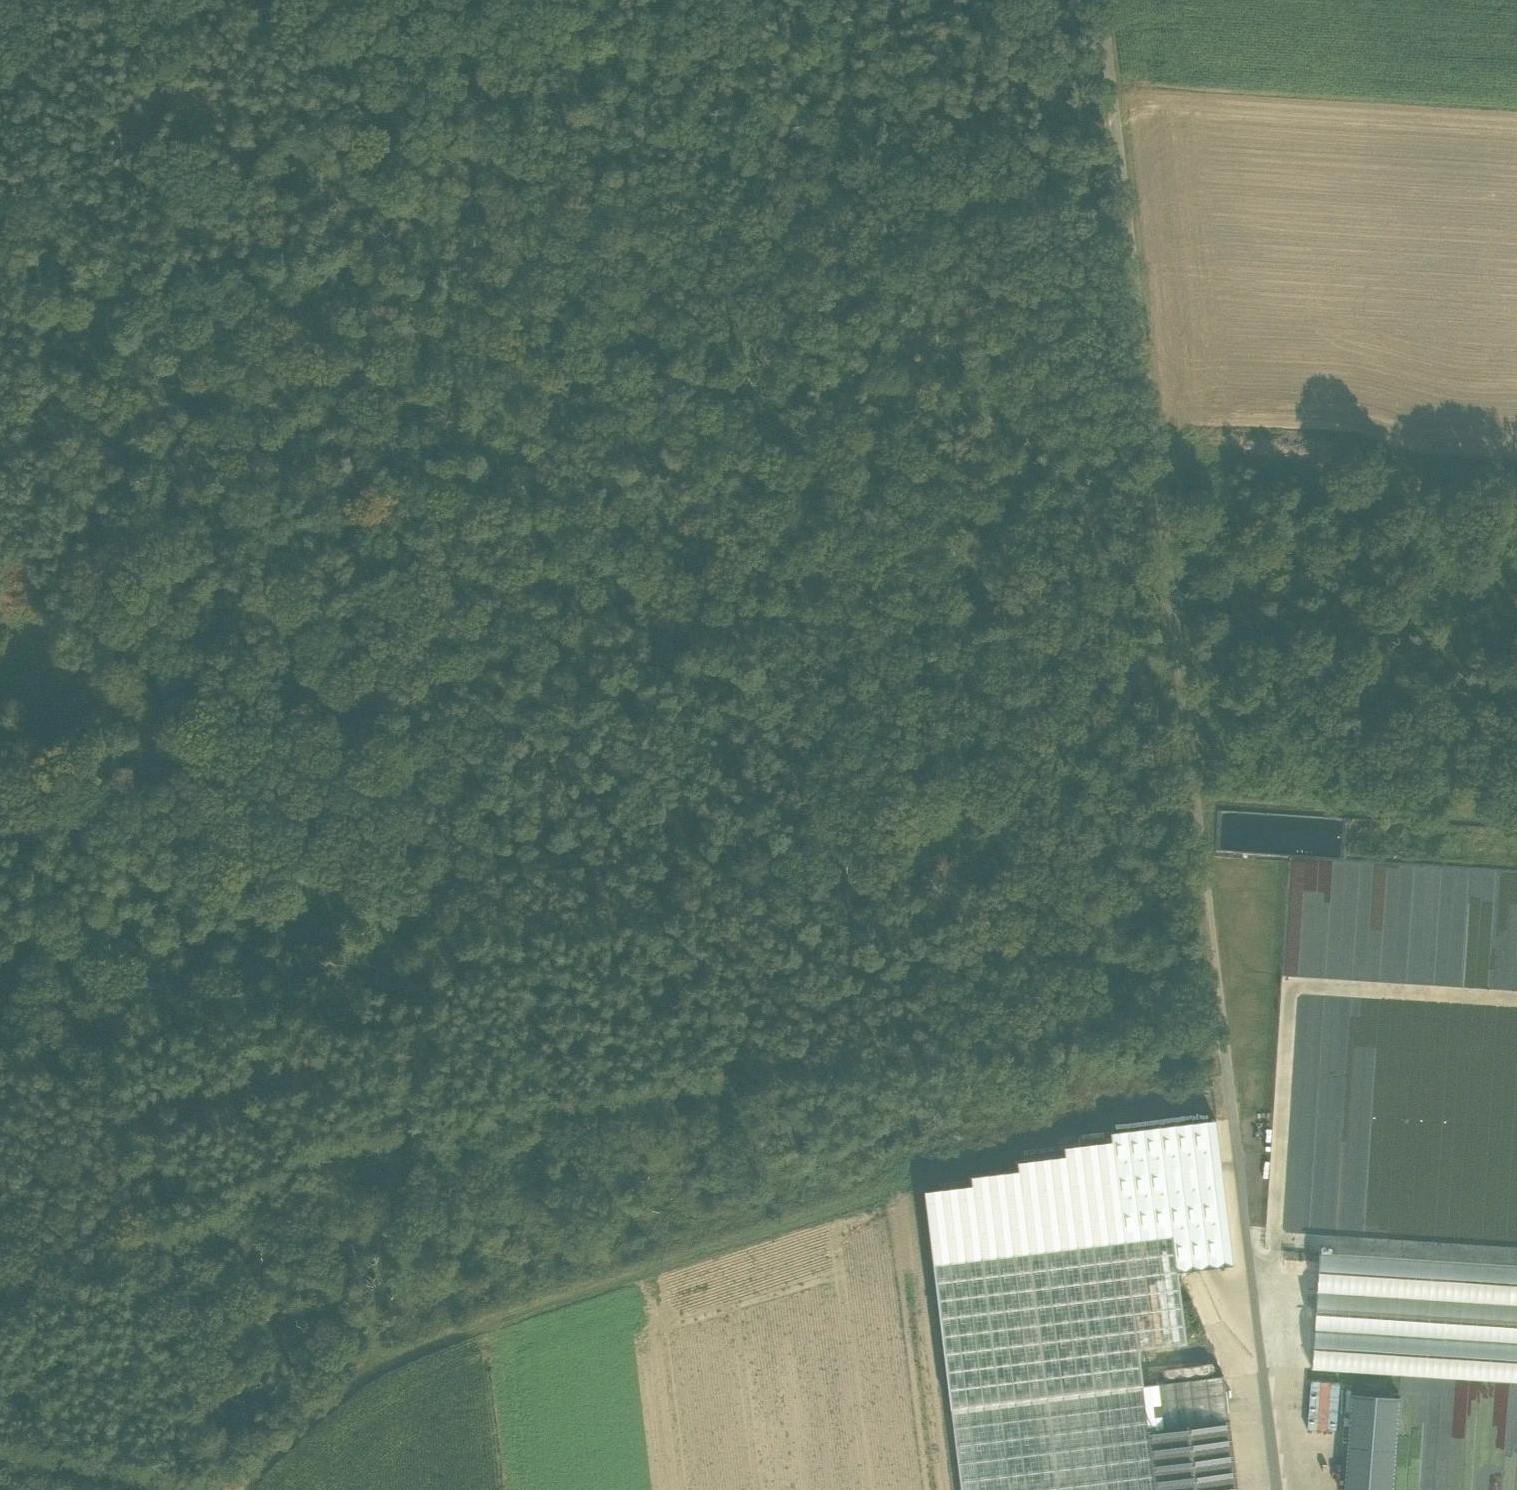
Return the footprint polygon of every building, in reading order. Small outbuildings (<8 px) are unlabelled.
[(1316,916),(1314,905),(1302,907),(1299,888),(1292,889),(1297,919),(1316,916)] [(1289,955),(1314,955),(1314,926),(1299,926),(1299,936),(1289,936),(1289,955)] [(1216,1121),(1111,1133),(1112,1142),(1064,1148),(1066,1157),(1026,1162),(1026,1163),(1026,1162),(1018,1163),(1019,1172),(971,1177),(972,1186),(925,1192),(951,1409),(1143,1386),(1139,1349),(1186,1344),(1178,1272),(1233,1265),(1216,1121)] [(1304,1368),(1516,1374),(1516,1280),(1508,1280),(1506,1278),(1515,1268),(1478,1267),(1478,1245),(1460,1244),(1460,1239),(1308,1235),(1304,1368)] [(1223,1376),(1143,1386),(1148,1430),(1229,1421),(1223,1376)] [(951,1409),(961,1489),(1155,1489),(1148,1430),(1143,1386),(951,1409)] [(1399,1398),(1352,1394),(1344,1489),(1392,1489),(1399,1398)] [(1148,1430),(1156,1489),(1237,1489),(1229,1421),(1148,1430)]
